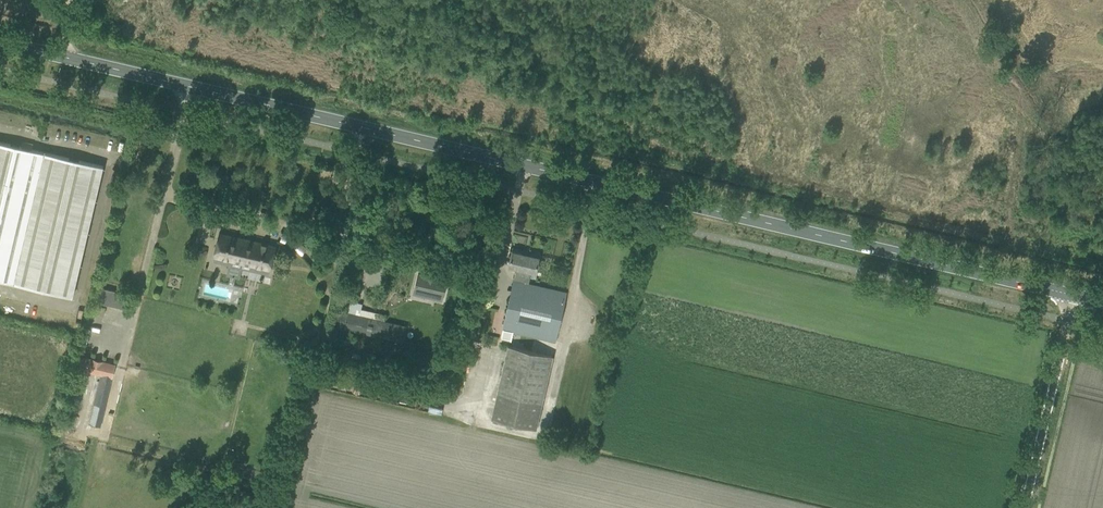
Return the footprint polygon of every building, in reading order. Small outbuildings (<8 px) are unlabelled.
[(73,297),(103,166),(0,142),(0,280),(73,297)] [(219,233),(212,261),(229,265),(230,261),(243,264),(252,266),(250,270),(259,272),(260,268),(270,270),(273,258),(276,247),(219,233)] [(475,234),(473,241),(480,242),(482,235),(475,234)] [(503,329),(501,338),(511,341),(513,331),(556,341),(567,293),(526,283),(529,271),(536,272),(539,257),(538,257),(538,254),(530,252),(529,255),(512,251),(509,266),(518,268),(517,274),(516,274),(514,281),(503,328),(503,329)] [(418,275),(414,290),(432,294),(436,295),(435,300),(442,301),(446,281),(418,275)] [(98,302),(125,309),(129,294),(102,287),(98,302)] [(367,333),(402,341),(406,327),(384,322),(386,315),(361,309),(360,316),(338,311),(334,325),(349,329),(348,333),(365,338),(367,333)] [(492,419),(536,428),(552,356),(517,348),(518,343),(513,342),(512,347),(509,346),(492,419)] [(88,424),(100,427),(116,364),(79,355),(76,369),(100,375),(88,424)] [(416,360),(413,369),(430,374),(433,365),(416,360)] [(435,361),(433,374),(445,376),(447,363),(435,361)]
